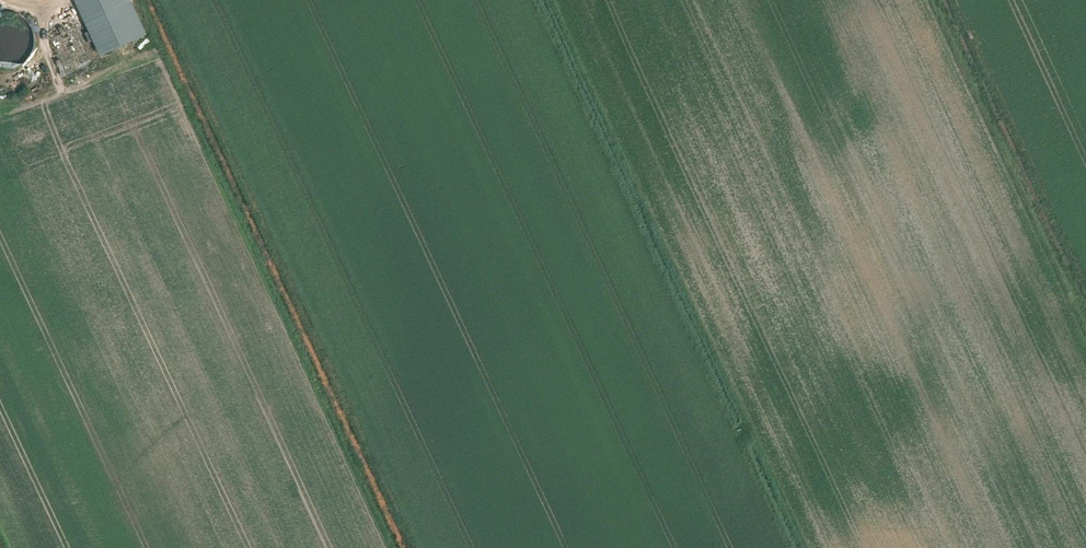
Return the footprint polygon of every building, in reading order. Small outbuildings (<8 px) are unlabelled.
[(64,45),(67,51),(76,48),(73,41),(64,45)]
